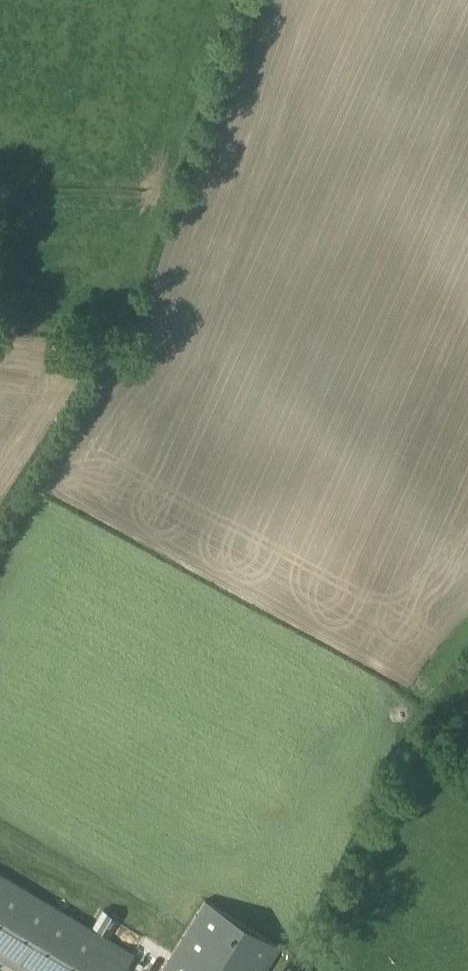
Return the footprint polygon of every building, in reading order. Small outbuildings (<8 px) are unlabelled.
[(20,970),(123,970),(133,953),(0,876),(0,959),(20,970)] [(282,946),(205,900),(161,970),(267,970),(282,946)]
